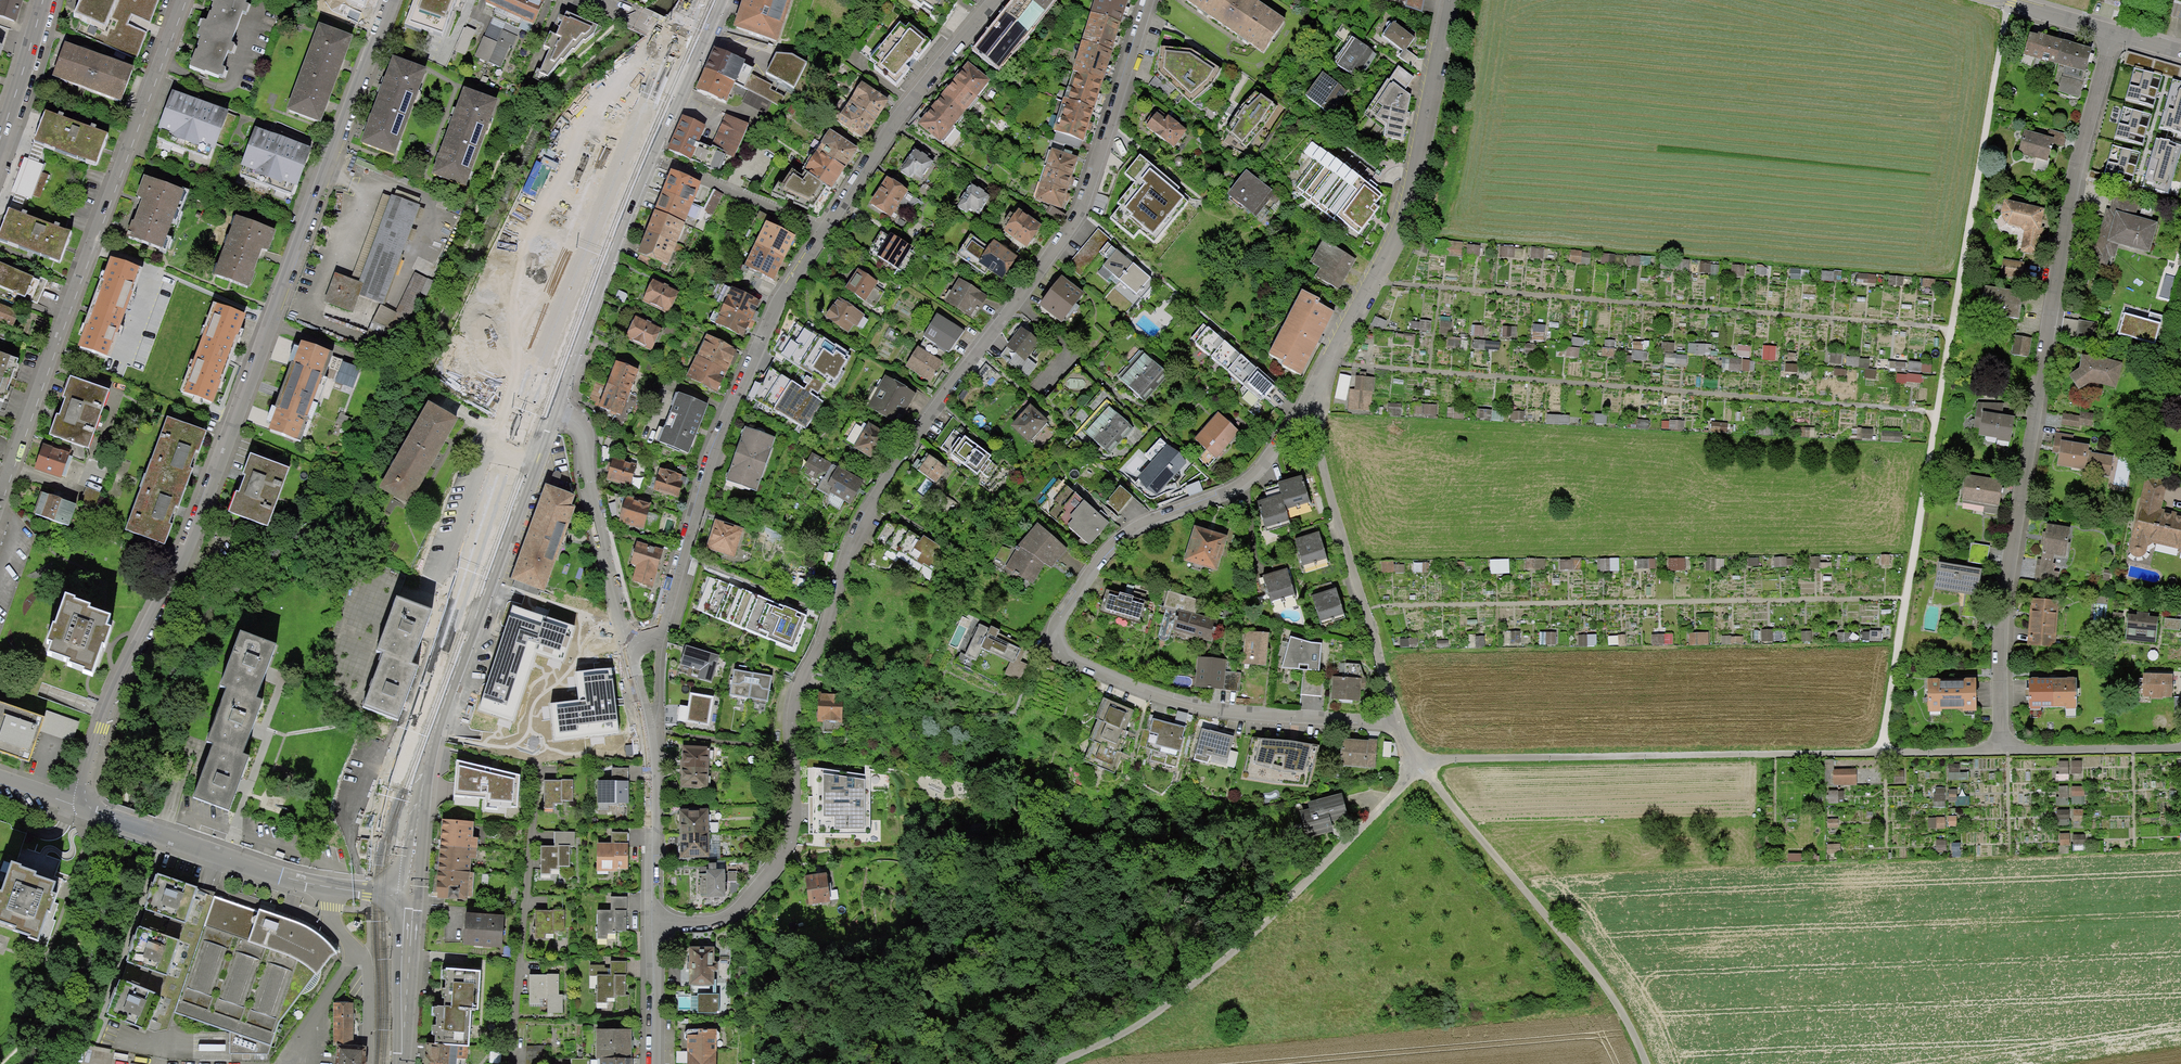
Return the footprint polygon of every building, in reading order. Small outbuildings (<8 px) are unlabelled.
[(17,24),(24,0),(0,0),(0,19),(17,24)] [(78,18),(113,33),(108,45),(138,59),(148,33),(127,24),(132,14),(151,22),(160,0),(86,0),(78,18)] [(189,64),(219,76),(246,0),(213,0),(189,64)] [(316,3),(355,20),(364,0),(317,0),(316,3)] [(425,45),(449,54),(470,0),(443,0),(425,45)] [(532,0),(492,0),(489,6),(497,10),(475,58),(503,70),(520,31),(532,36),(546,6),(532,0)] [(736,30),(756,37),(781,47),(795,0),(745,0),(736,30)] [(921,8),(924,4),(936,13),(931,19),(943,27),(959,5),(953,0),(909,0),(921,8)] [(976,54),(1000,73),(1060,0),(1020,0),(976,54)] [(1053,142),(1079,150),(1081,143),(1086,144),(1130,0),(1097,0),(1053,142)] [(1184,1),(1264,55),(1286,23),(1252,0),(1184,0),(1184,1)] [(1407,2),(1405,10),(1426,14),(1428,0),(1395,0),(1407,2)] [(550,85),(599,30),(564,13),(538,80),(550,85)] [(353,34),(319,21),(287,108),(322,120),(353,34)] [(1416,39),(1392,24),(1382,39),(1404,53),(1399,61),(1413,70),(1419,61),(1407,54),(1416,39)] [(907,32),(900,26),(872,62),(879,68),(876,72),(897,88),(910,72),(907,68),(914,60),(918,63),(932,45),(910,28),(907,32)] [(477,35),(464,29),(457,46),(470,52),(477,35)] [(2094,51),(2033,33),(2027,54),(2067,66),(2088,72),(2094,51)] [(1370,51),(1352,39),(1335,67),(1353,78),(1370,51)] [(134,65),(65,40),(53,75),(122,100),(134,65)] [(1194,52),(1163,48),(1159,75),(1191,104),(1214,87),(1222,71),(1194,52)] [(714,50),(705,71),(735,84),(745,64),(714,50)] [(2128,51),(2124,64),(2134,67),(2151,72),(2155,59),(2128,51)] [(427,67),(393,54),(361,140),(395,153),(427,67)] [(793,57),(776,55),(766,75),(794,89),(807,64),(793,57)] [(2155,59),(2151,72),(2162,75),(2173,78),(2179,80),(2180,72),(2180,66),(2155,59)] [(754,68),(745,64),(735,84),(748,91),(741,103),(766,115),(772,103),(780,107),(785,97),(771,90),(773,86),(751,75),(754,68)] [(992,83),(968,64),(918,125),(942,144),(992,83)] [(2067,66),(2060,93),(2081,98),(2088,72),(2067,66)] [(2151,72),(2134,67),(2125,98),(2154,105),(2162,75),(2151,72)] [(705,71),(696,92),(726,104),(735,84),(705,71)] [(1414,79),(1400,71),(1392,84),(1389,82),(1366,118),(1387,131),(1385,138),(1404,142),(1412,97),(1405,92),(1414,79)] [(1347,93),(1323,76),(1306,99),(1330,116),(1347,93)] [(2159,127),(2180,133),(2180,81),(2179,80),(2173,78),(2159,127)] [(890,104),(862,86),(838,123),(866,141),(890,104)] [(499,103),(465,90),(433,179),(468,190),(499,103)] [(228,114),(172,93),(157,133),(213,154),(228,114)] [(1277,109),(1257,95),(1241,112),(1228,132),(1245,149),(1264,131),(1277,109)] [(2151,114),(2123,106),(2115,136),(2143,144),(2151,114)] [(46,109),(35,138),(97,162),(106,131),(46,109)] [(727,115),(712,148),(714,149),(729,155),(736,159),(751,126),(727,115)] [(708,129),(683,117),(668,151),(720,175),(729,155),(714,149),(713,151),(701,145),(708,129)] [(312,151),(256,130),(241,169),(297,191),(312,151)] [(2049,160),(2048,160),(2052,145),(2064,149),(2067,135),(2049,130),(2047,139),(2024,133),(2017,156),(2037,161),(2034,172),(2046,175),(2049,160)] [(860,153),(831,134),(805,174),(834,193),(860,153)] [(2156,137),(2142,186),(2168,193),(2180,147),(2180,144),(2156,137)] [(1053,142),(1033,201),(1064,211),(1080,161),(1067,156),(1069,148),(1053,142)] [(2140,152),(2112,144),(2104,174),(2131,182),(2140,152)] [(1383,197),(1312,145),(1284,183),(1361,239),(1383,209),(1377,205),(1383,197)] [(934,164),(916,151),(901,172),(912,180),(915,176),(922,181),(934,164)] [(1140,154),(1124,171),(1134,180),(1116,201),(1119,204),(1109,217),(1134,240),(1139,234),(1155,246),(1193,201),(1140,154)] [(44,164),(25,157),(11,191),(31,198),(44,164)] [(1247,169),(1228,193),(1254,213),(1273,190),(1247,169)] [(827,191),(808,178),(791,173),(783,188),(780,187),(773,197),(811,213),(827,191)] [(663,197),(692,209),(693,206),(697,197),(701,187),(672,175),(663,197)] [(185,194),(144,178),(121,237),(161,253),(185,194)] [(923,204),(889,180),(869,208),(891,222),(899,210),(913,212),(923,204)] [(925,185),(919,193),(927,199),(933,191),(925,185)] [(991,197),(971,186),(957,210),(968,216),(971,212),(979,217),(991,197)] [(701,199),(697,197),(693,206),(705,211),(716,191),(707,187),(701,199)] [(725,196),(716,191),(705,211),(711,214),(715,216),(725,196)] [(421,212),(382,196),(352,282),(335,276),(323,307),(353,315),(359,298),(379,305),(375,323),(389,328),(395,316),(412,326),(435,283),(417,274),(394,313),(384,307),(421,212)] [(655,217),(684,229),(689,218),(705,224),(711,214),(705,211),(693,206),(692,209),(663,197),(655,217)] [(2049,208),(2005,199),(2000,224),(2022,229),(2024,233),(2020,252),(2039,256),(2049,208)] [(2119,246),(2149,254),(2156,227),(2133,220),(2137,206),(2116,200),(2112,212),(2108,211),(2092,266),(2108,271),(2111,259),(2115,260),(2119,246)] [(0,238),(0,242),(65,266),(77,235),(8,213),(0,238)] [(1043,229),(1019,213),(1005,235),(1029,251),(1043,229)] [(647,238),(676,249),(684,229),(655,217),(647,238)] [(276,235),(237,220),(215,278),(255,293),(276,235)] [(797,239),(767,225),(746,268),(775,283),(797,239)] [(1111,241),(1098,230),(1067,266),(1079,276),(1099,253),(1108,260),(1098,273),(1108,281),(1113,275),(1141,299),(1154,284),(1108,245),(1111,241)] [(881,234),(871,250),(877,254),(876,257),(902,274),(915,255),(909,252),(911,250),(892,237),(890,240),(881,234)] [(647,238),(638,258),(667,270),(676,249),(647,238)] [(992,251),(972,238),(958,259),(985,276),(988,272),(1005,282),(1020,259),(996,244),(992,251)] [(1426,255),(1431,244),(1420,240),(1415,250),(1426,255)] [(1463,243),(1448,242),(1447,256),(1462,256),(1463,243)] [(1358,260),(1324,243),(1313,265),(1322,269),(1318,278),(1343,290),(1358,260)] [(1481,246),(1468,246),(1467,256),(1480,257),(1481,246)] [(1515,247),(1501,247),(1500,258),(1523,259),(1524,250),(1515,250),(1515,247)] [(1544,248),(1531,247),(1530,257),(1543,259),(1544,248)] [(1582,250),(1570,249),(1569,262),(1590,263),(1591,253),(1582,252),(1582,250)] [(1615,254),(1602,253),(1601,263),(1614,265),(1615,254)] [(1650,257),(1627,255),(1627,265),(1650,267),(1650,257)] [(1674,260),(1660,259),(1660,269),(1673,270),(1674,260)] [(1689,260),(1678,259),(1677,273),(1688,274),(1689,260)] [(144,272),(111,260),(79,349),(112,361),(144,272)] [(0,262),(0,287),(39,303),(47,281),(0,262)] [(1711,264),(1700,263),(1699,272),(1711,273),(1711,264)] [(1745,266),(1732,265),(1731,276),(1744,276),(1745,266)] [(1768,267),(1756,266),(1756,275),(1767,276),(1768,267)] [(1808,269),(1792,268),(1791,279),(1808,279),(1808,269)] [(1835,272),(1822,270),(1821,280),(1834,281),(1841,281),(1842,271),(1835,270),(1835,272)] [(878,284),(859,272),(848,291),(875,308),(884,294),(875,289),(878,284)] [(1877,274),(1859,273),(1859,282),(1876,283),(1877,274)] [(1904,276),(1889,275),(1888,284),(1903,286),(1904,276)] [(1936,279),(1923,278),(1922,286),(1935,287),(1936,279)] [(1085,296),(1064,279),(1040,308),(1062,325),(1085,296)] [(988,297),(960,280),(947,302),(970,316),(976,306),(980,309),(988,297)] [(679,296),(653,282),(643,302),(669,315),(679,296)] [(2024,292),(1978,287),(1975,315),(2021,320),(2024,292)] [(760,304),(730,290),(719,313),(715,310),(710,322),(744,338),(760,304)] [(1322,302),(1304,293),(1272,357),(1287,364),(1285,369),(1303,377),(1335,314),(1320,306),(1322,302)] [(864,316),(839,300),(827,320),(848,333),(854,324),(861,329),(866,320),(863,318),(864,316)] [(0,305),(0,324),(17,331),(24,314),(0,305)] [(248,318),(215,306),(181,394),(214,406),(248,318)] [(963,333),(938,316),(924,337),(926,339),(920,349),(919,347),(905,367),(931,385),(944,365),(939,361),(946,351),(950,354),(963,333)] [(1386,322),(1376,318),(1372,326),(1383,331),(1386,322)] [(1452,319),(1441,318),(1439,335),(1450,335),(1452,319)] [(637,319),(627,341),(652,353),(663,331),(637,319)] [(834,387),(853,356),(793,319),(770,354),(774,357),(765,376),(760,373),(748,393),(745,405),(803,438),(825,402),(818,397),(827,383),(834,387)] [(1432,322),(1421,321),(1420,333),(1431,334),(1432,322)] [(1484,326),(1472,326),(1472,337),(1484,337),(1484,326)] [(1511,327),(1501,326),(1501,337),(1510,337),(1511,327)] [(1276,386),(1204,327),(1190,343),(1262,402),(1276,386)] [(1041,346),(1020,329),(1005,348),(1027,365),(1041,346)] [(1544,333),(1533,332),(1533,340),(1544,341),(1544,333)] [(1416,336),(1395,335),(1395,342),(1404,343),(1404,346),(1416,346),(1416,336)] [(1583,338),(1572,336),(1571,345),(1582,346),(1583,338)] [(2024,337),(2014,336),(2012,355),(2030,357),(2031,343),(2024,337)] [(737,351),(707,337),(686,379),(717,394),(737,351)] [(1461,339),(1448,338),(1447,349),(1461,350),(1461,339)] [(1485,341),(1475,341),(1475,350),(1485,351),(1485,341)] [(1674,343),(1662,342),(1662,351),(1674,352),(1674,343)] [(1536,344),(1525,343),(1524,353),(1536,354),(1536,344)] [(1712,345),(1689,343),(1689,354),(1711,355),(1712,345)] [(1750,346),(1739,345),(1738,356),(1749,357),(1750,346)] [(1777,346),(1764,345),(1763,359),(1778,360),(1778,353),(1776,353),(1777,346)] [(330,357),(298,346),(267,434),(299,445),(330,357)] [(1579,348),(1567,347),(1566,356),(1578,357),(1579,348)] [(1614,349),(1603,348),(1602,356),(1614,356),(1614,349)] [(1647,351),(1632,350),(1631,359),(1646,361),(1647,351)] [(1797,353),(1789,352),(1788,360),(1796,361),(1797,353)] [(1843,353),(1831,352),(1830,363),(1842,364),(1843,353)] [(1677,354),(1666,353),(1665,363),(1676,364),(1677,354)] [(2079,368),(2068,376),(2079,392),(2094,382),(2117,388),(2123,364),(2084,353),(2079,368)] [(1164,375),(1145,356),(1121,381),(1140,399),(1164,375)] [(1860,357),(1847,356),(1846,366),(1869,368),(1870,359),(1860,359),(1860,357)] [(1741,359),(1730,358),(1729,371),(1740,371),(1741,359)] [(0,359),(0,404),(5,405),(17,366),(0,359)] [(1756,360),(1743,359),(1742,371),(1755,372),(1756,360)] [(1906,362),(1889,361),(1888,371),(1906,372),(1906,362)] [(1923,362),(1910,361),(1909,371),(1932,373),(1932,365),(1923,364),(1923,362)] [(617,363),(599,408),(621,417),(638,371),(617,363)] [(1798,364),(1786,363),(1785,372),(1798,373),(1798,364)] [(1877,370),(1866,369),(1865,379),(1876,379),(1877,370)] [(1908,374),(1898,373),(1897,382),(1907,383),(1907,381),(1921,382),(1922,375),(1908,373),(1908,374)] [(916,395),(885,377),(868,407),(898,425),(916,395)] [(1375,378),(1355,377),(1355,392),(1350,392),(1349,411),(1371,412),(1372,393),(1375,393),(1375,378)] [(111,393),(71,379),(50,438),(90,453),(111,393)] [(1110,400),(1102,392),(1084,410),(1081,406),(1073,414),(1082,422),(1077,427),(1109,457),(1135,430),(1107,402),(1110,400)] [(708,408),(677,395),(658,445),(690,456),(708,408)] [(2003,404),(1974,401),(1969,440),(2013,445),(2017,418),(2002,416),(2003,404)] [(1402,404),(1388,404),(1388,413),(1402,414),(1402,404)] [(430,405),(379,492),(414,509),(460,422),(430,405)] [(1438,406),(1413,405),(1413,416),(1437,416),(1438,406)] [(1049,425),(1030,407),(1011,428),(1030,446),(1049,425)] [(1465,409),(1447,408),(1447,419),(1464,419),(1465,409)] [(1492,410),(1477,409),(1476,418),(1491,419),(1492,410)] [(1525,411),(1510,410),(1510,420),(1524,420),(1525,411)] [(1607,414),(1595,413),(1594,424),(1606,425),(1607,414)] [(1195,441),(1216,460),(1239,434),(1218,415),(1195,441)] [(1576,416),(1547,415),(1546,424),(1576,425),(1576,416)] [(1649,420),(1630,419),(1629,428),(1649,429),(1649,420)] [(207,434),(168,420),(125,534),(164,548),(207,434)] [(1684,420),(1669,420),(1669,422),(1662,421),(1661,429),(1684,430),(1684,420)] [(1728,423),(1711,422),(1710,431),(1727,432),(1728,423)] [(891,441),(865,425),(850,448),(876,464),(891,441)] [(1771,425),(1759,425),(1759,427),(1756,427),(1756,434),(1771,434),(1771,425)] [(1815,428),(1799,427),(1798,436),(1815,437),(1815,428)] [(1874,428),(1858,427),(1857,439),(1873,440),(1874,428)] [(993,457),(953,428),(939,448),(978,476),(980,473),(988,479),(997,467),(990,462),(993,457)] [(775,440),(746,430),(727,485),(757,495),(775,440)] [(1903,432),(1882,431),(1882,441),(1902,442),(1903,432)] [(2056,434),(2052,455),(2061,457),(2059,470),(2112,478),(2115,457),(2092,453),(2091,447),(2073,445),(2074,437),(2056,434)] [(1160,444),(1142,465),(1148,471),(1153,465),(1170,480),(1183,464),(1160,444)] [(70,454),(44,445),(35,470),(62,479),(70,454)] [(864,485),(811,454),(802,474),(820,484),(816,492),(829,499),(829,507),(840,511),(844,504),(852,508),(864,485)] [(291,473),(253,458),(245,478),(248,479),(241,497),(238,494),(230,516),(269,531),(291,473)] [(638,464),(613,458),(607,479),(631,488),(638,464)] [(948,470),(929,458),(919,473),(937,486),(948,470)] [(686,478),(660,471),(654,493),(680,500),(686,478)] [(1311,502),(1303,477),(1263,489),(1267,500),(1257,503),(1265,531),(1292,523),(1288,510),(1311,502)] [(2005,483),(1968,477),(1963,503),(2000,509),(2005,483)] [(2146,478),(2130,550),(2132,554),(2136,557),(2141,557),(2146,553),(2148,546),(2153,543),(2178,549),(2177,552),(2180,553),(2180,515),(2163,510),(2168,482),(2146,478)] [(1110,524),(1060,482),(1041,505),(1091,547),(1110,524)] [(579,501),(547,489),(512,584),(543,595),(579,501)] [(1133,499),(1121,489),(1107,505),(1119,516),(1133,499)] [(111,501),(86,492),(80,510),(105,519),(111,501)] [(77,508),(42,496),(35,516),(70,528),(77,508)] [(652,506),(627,498),(618,525),(643,533),(652,506)] [(945,550),(888,523),(876,547),(933,574),(945,550)] [(744,533),(715,524),(706,551),(736,561),(744,533)] [(1018,548),(1005,575),(1032,594),(1047,565),(1052,568),(1057,565),(1076,577),(1084,564),(1066,554),(1068,551),(1038,525),(1018,548)] [(2075,530),(2049,525),(2043,561),(2039,561),(2036,576),(2055,580),(2057,567),(2055,566),(2056,557),(2069,560),(2075,530)] [(1229,538),(1196,528),(1186,563),(1219,573),(1229,538)] [(1321,534),(1297,540),(1304,568),(1329,561),(1321,534)] [(662,550),(637,543),(630,566),(636,568),(632,583),(652,589),(662,550)] [(1891,555),(1880,555),(1880,566),(1890,566),(1891,555)] [(1856,556),(1846,556),(1847,564),(1856,564),(1856,556)] [(1787,557),(1774,558),(1774,568),(1788,567),(1788,566),(1794,565),(1793,558),(1787,559),(1787,557)] [(1820,557),(1810,557),(1810,569),(1820,569),(1820,557)] [(1535,559),(1526,558),(1526,569),(1534,569),(1535,559)] [(1683,558),(1671,558),(1671,568),(1684,568),(1683,558)] [(1716,558),(1706,558),(1706,571),(1716,571),(1716,569),(1724,569),(1724,559),(1716,559),(1716,558)] [(1759,558),(1741,558),(1741,566),(1759,566),(1759,558)] [(1508,559),(1490,560),(1491,574),(1509,572),(1508,559)] [(1610,559),(1600,559),(1600,571),(1610,571),(1610,559)] [(1649,559),(1636,560),(1637,569),(1649,569),(1649,559)] [(1573,560),(1559,560),(1559,570),(1573,570),(1573,560)] [(1393,562),(1381,563),(1382,574),(1394,573),(1393,562)] [(1464,562),(1456,562),(1456,571),(1464,571),(1464,562)] [(1984,570),(1941,565),(1938,592),(1981,597),(1984,570)] [(1288,570),(1264,577),(1274,614),(1299,607),(1288,570)] [(806,617),(716,581),(703,614),(794,650),(806,617)] [(1123,597),(1107,593),(1101,616),(1142,627),(1152,593),(1126,586),(1123,597)] [(75,592),(65,588),(55,618),(53,617),(47,635),(51,637),(47,647),(70,655),(68,657),(84,663),(83,665),(92,668),(102,638),(105,639),(111,621),(106,620),(110,610),(89,603),(89,600),(74,594),(75,592)] [(1337,590),(1314,597),(1322,625),(1345,618),(1337,590)] [(1169,593),(1164,607),(1179,612),(1172,633),(1212,645),(1219,622),(1197,615),(1200,603),(1169,593)] [(2060,602),(2032,600),(2029,645),(2057,647),(2060,602)] [(383,659),(364,712),(402,725),(420,669),(416,667),(434,615),(398,602),(379,656),(383,659)] [(2159,619),(2130,615),(2126,640),(2156,644),(2159,619)] [(962,654),(957,666),(1007,688),(1011,679),(1021,683),(1028,667),(1019,664),(1027,647),(1002,636),(1003,633),(993,628),(991,632),(980,627),(967,656),(962,654)] [(1773,630),(1761,630),(1762,642),(1774,642),(1773,630)] [(1882,631),(1870,631),(1870,641),(1882,642),(1882,631)] [(1520,632),(1510,632),(1510,644),(1520,644),(1520,632)] [(1555,632),(1546,633),(1546,644),(1556,644),(1555,632)] [(1709,632),(1689,633),(1690,646),(1709,645),(1709,632)] [(1812,632),(1802,632),(1802,643),(1812,643),(1812,632)] [(1269,635),(1245,633),(1243,665),(1266,667),(1269,635)] [(1663,636),(1657,636),(1657,646),(1672,645),(1672,633),(1663,633),(1663,636)] [(1851,633),(1838,633),(1838,642),(1851,642),(1851,633)] [(194,801),(230,817),(252,762),(247,758),(264,707),(259,705),(279,649),(241,634),(221,688),(229,692),(209,745),(215,749),(194,801)] [(1596,635),(1578,635),(1579,647),(1597,646),(1596,635)] [(1618,637),(1608,637),(1609,645),(1618,645),(1618,647),(1626,646),(1625,635),(1618,635),(1618,637)] [(1484,636),(1475,637),(1475,648),(1485,648),(1484,636)] [(1278,657),(1286,659),(1283,669),(1303,671),(1302,696),(1322,698),(1324,673),(1320,673),(1322,646),(1311,646),(1292,638),(1291,644),(1284,642),(1278,657)] [(1416,638),(1399,639),(1400,648),(1417,647),(1416,638)] [(719,657),(688,649),(683,667),(701,671),(698,681),(711,685),(719,657)] [(1228,661),(1197,658),(1194,688),(1239,692),(1241,673),(1227,672),(1228,661)] [(1334,678),(1333,700),(1360,703),(1360,681),(1365,678),(1361,666),(1340,664),(1339,678),(1334,678)] [(773,676),(736,671),(732,698),(769,703),(773,676)] [(2175,676),(2145,674),(2144,699),(2173,700),(2175,676)] [(1978,677),(1929,679),(1930,715),(1979,713),(1978,677)] [(2078,680),(2032,680),(2032,709),(2078,709),(2078,680)] [(618,692),(600,691),(600,702),(589,702),(589,716),(592,716),(591,745),(615,746),(616,733),(623,733),(623,718),(617,718),(618,692)] [(844,695),(819,694),(818,724),(824,724),(823,733),(837,733),(837,722),(843,722),(844,695)] [(714,699),(691,695),(689,708),(681,707),(679,722),(710,727),(714,699)] [(1134,712),(1105,700),(1097,721),(1100,722),(1092,742),(1094,743),(1087,762),(1118,774),(1125,755),(1121,753),(1128,735),(1125,734),(1134,712)] [(0,705),(0,756),(30,766),(42,733),(74,745),(80,723),(47,713),(44,719),(0,705)] [(1188,730),(1156,721),(1153,734),(1145,731),(1141,746),(1153,750),(1150,761),(1178,768),(1188,730)] [(1234,738),(1203,730),(1197,756),(1209,759),(1210,754),(1229,759),(1234,738)] [(1278,784),(1309,787),(1320,746),(1291,740),(1252,737),(1241,778),(1278,784)] [(1376,742),(1344,740),(1342,768),(1375,770),(1390,775),(1395,761),(1375,755),(1376,742)] [(711,750),(685,749),(683,790),(709,791),(711,750)] [(456,759),(453,797),(484,800),(484,810),(517,812),(520,776),(456,759)] [(1826,785),(1857,786),(1857,769),(1834,769),(1834,760),(1825,760),(1826,785)] [(2081,761),(2071,761),(2071,774),(2081,774),(2081,761)] [(2068,762),(2058,762),(2059,775),(2056,775),(2056,782),(2069,782),(2068,762)] [(1959,764),(1948,764),(1948,773),(1959,773),(1959,764)] [(871,775),(808,767),(810,833),(871,834),(871,775)] [(629,770),(613,770),(613,784),(599,784),(599,814),(610,814),(610,806),(629,806),(629,770)] [(1903,784),(1903,771),(1893,771),(1893,784),(1903,784)] [(576,784),(546,783),(545,814),(558,815),(559,808),(575,808),(576,784)] [(2068,787),(2058,787),(2059,798),(2056,798),(2056,806),(2069,805),(2068,787)] [(2084,787),(2071,787),(2071,805),(2084,805),(2084,787)] [(1944,788),(1935,788),(1935,795),(1932,795),(1933,807),(1945,807),(1944,788)] [(1956,790),(1948,791),(1949,802),(1957,802),(1956,790)] [(1843,791),(1829,791),(1829,804),(1844,804),(1843,791)] [(1312,811),(1298,814),(1306,842),(1335,835),(1333,827),(1350,823),(1343,795),(1310,804),(1312,811)] [(2083,810),(2073,810),(2073,828),(2090,828),(2090,821),(2083,821),(2083,810)] [(2069,811),(2056,811),(2057,827),(2070,827),(2069,811)] [(711,812),(680,813),(680,859),(711,859),(711,812)] [(1956,816),(1948,817),(1948,827),(1957,826),(1956,816)] [(442,818),(440,844),(471,847),(474,821),(442,818)] [(1944,818),(1927,818),(1927,829),(1945,829),(1944,818)] [(1838,819),(1828,819),(1828,829),(1839,828),(1838,819)] [(630,834),(613,834),(613,846),(598,846),(598,870),(630,870),(630,834)] [(2069,834),(2059,834),(2060,846),(2058,846),(2059,854),(2069,853),(2068,846),(2070,846),(2069,834)] [(576,836),(555,835),(555,848),(541,848),(540,876),(550,877),(550,871),(560,871),(560,868),(571,868),(571,849),(575,849),(576,836)] [(2085,835),(2072,836),(2072,845),(2073,852),(2085,851),(2085,835)] [(359,854),(367,855),(369,840),(362,838),(359,854)] [(1946,840),(1935,841),(1935,850),(1946,850),(1946,840)] [(1960,843),(1952,844),(1952,852),(1960,852),(1960,843)] [(440,844),(438,870),(469,873),(471,847),(440,844)] [(1840,844),(1827,845),(1828,854),(1841,853),(1840,844)] [(8,848),(0,869),(0,926),(45,943),(69,874),(8,848)] [(718,866),(709,866),(709,876),(700,876),(702,898),(726,897),(727,883),(731,882),(731,891),(737,893),(742,888),(742,883),(736,883),(736,872),(718,872),(718,866)] [(438,870),(436,896),(467,899),(469,873),(438,870)] [(206,891),(155,871),(108,1013),(163,1031),(212,893),(206,891)] [(829,875),(806,878),(810,905),(833,902),(829,875)] [(175,1014),(286,1049),(290,1028),(348,961),(324,938),(300,926),(212,895),(175,1014)] [(627,900),(613,899),(612,911),(597,911),(596,942),(608,942),(608,934),(615,934),(615,930),(626,930),(627,900)] [(565,911),(535,911),(535,940),(546,940),(546,933),(553,933),(553,949),(573,949),(573,931),(565,931),(565,911)] [(467,916),(464,944),(503,947),(505,919),(467,916)] [(699,1012),(719,1012),(719,995),(717,993),(718,977),(715,977),(715,971),(718,968),(718,961),(715,960),(715,945),(691,945),(691,985),(714,985),(714,994),(699,994),(699,1012)] [(611,965),(591,965),(591,977),(597,977),(597,1008),(607,1008),(607,998),(617,998),(617,1010),(629,1011),(629,994),(627,995),(627,961),(611,961),(611,965)] [(483,972),(447,967),(446,1003),(438,1001),(437,1042),(428,1042),(423,1063),(452,1063),(455,1047),(470,1046),(470,1012),(479,1010),(483,972)] [(560,975),(530,974),(530,1005),(540,1005),(540,1000),(548,1000),(548,1015),(565,1015),(566,995),(560,995),(560,975)] [(367,1045),(356,1040),(353,1002),(334,1002),(336,1045),(334,1063),(365,1063),(367,1045)] [(597,1029),(598,1063),(632,1063),(634,1030),(597,1029)] [(684,1030),(684,1039),(687,1039),(687,1063),(717,1063),(716,1039),(719,1039),(719,1030),(684,1030)] [(526,1046),(526,1063),(544,1063),(544,1046),(526,1046)]
